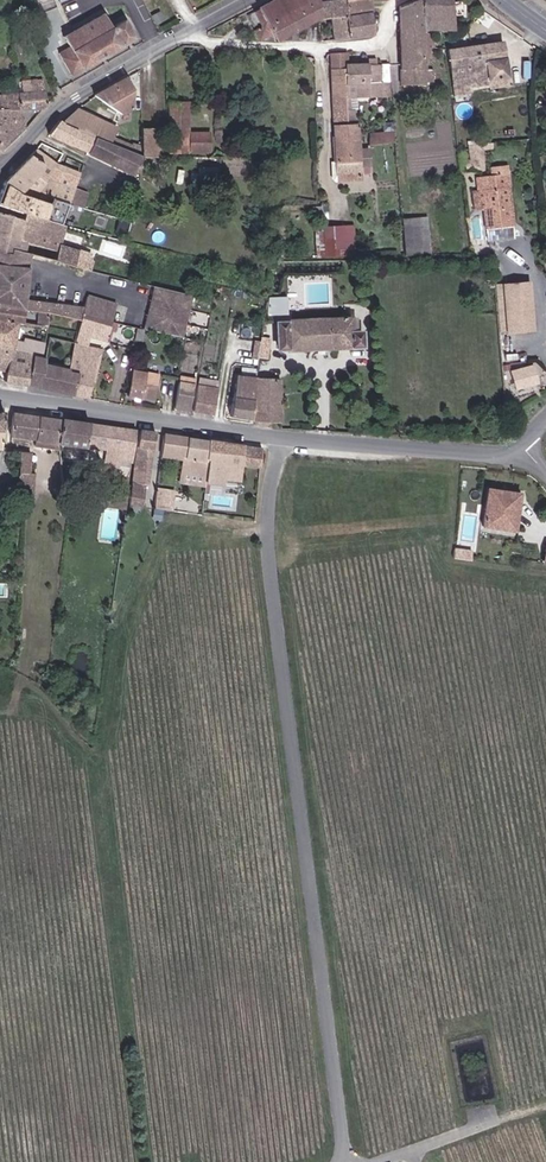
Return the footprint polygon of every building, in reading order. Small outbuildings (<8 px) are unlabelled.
[(262,9),(278,39),(318,18),(317,0),(312,0),(310,1),(310,0),(278,0),(262,9)] [(318,18),(331,17),(344,16),(343,0),(317,0),(318,18)] [(371,14),(371,0),(343,0),(344,16),(371,14)] [(426,30),(424,0),(398,0),(398,1),(402,52),(403,69),(428,67),(426,30)] [(454,13),(453,0),(424,0),(426,30),(430,30),(455,29),(454,13)] [(454,13),(464,12),(462,0),(453,0),(454,13)] [(165,9),(157,13),(161,21),(169,17),(165,9)] [(259,41),(278,39),(262,9),(259,11),(266,22),(267,25),(255,32),(259,41)] [(266,22),(259,11),(249,17),(255,28),(266,22)] [(344,16),(331,17),(332,39),(372,37),(371,14),(344,16)] [(111,15),(69,39),(76,51),(67,57),(80,78),(129,48),(128,46),(142,38),(132,20),(119,28),(111,15)] [(507,40),(450,47),(454,68),(457,85),(473,84),(472,80),(509,75),(507,40)] [(3,66),(21,64),(19,46),(2,48),(3,66)] [(333,98),(346,98),(345,83),(352,83),(355,83),(356,93),(368,92),(366,81),(391,80),(390,62),(346,63),(345,53),(330,54),(333,98)] [(428,67),(403,69),(404,83),(429,81),(428,67)] [(43,90),(37,90),(36,82),(35,76),(19,77),(20,89),(15,90),(3,91),(0,91),(0,149),(23,126),(24,108),(44,106),(47,103),(46,89),(43,90)] [(113,90),(101,98),(126,114),(127,114),(138,107),(140,88),(133,77),(119,86),(121,89),(116,92),(113,90)] [(354,113),(352,83),(345,83),(346,98),(347,114),(354,113)] [(347,114),(346,98),(333,98),(337,174),(360,172),(358,125),(348,125),(347,114)] [(196,155),(196,153),(197,135),(198,104),(178,103),(176,154),(196,155)] [(357,113),(354,113),(347,114),(348,125),(358,125),(357,113)] [(97,137),(113,144),(120,127),(83,115),(69,124),(81,130),(97,137)] [(54,135),(74,144),(81,130),(69,124),(65,122),(54,135)] [(372,145),(399,140),(397,128),(370,132),(372,145)] [(81,130),(74,144),(92,153),(97,137),(81,130)] [(113,144),(97,137),(92,153),(138,175),(142,170),(153,174),(154,170),(167,171),(168,157),(169,130),(151,130),(149,155),(138,155),(113,144)] [(197,135),(196,153),(216,154),(217,136),(197,135)] [(31,198),(53,167),(39,145),(5,180),(20,197),(31,198)] [(481,149),(474,150),(476,166),(483,165),(481,149)] [(53,167),(31,198),(70,204),(76,187),(80,175),(53,167)] [(481,180),(482,193),(487,192),(489,212),(491,231),(516,228),(511,177),(481,180)] [(25,215),(25,216),(64,227),(70,204),(31,198),(20,197),(5,180),(1,192),(0,194),(0,206),(25,215)] [(76,187),(70,204),(85,208),(90,191),(76,187)] [(26,264),(27,259),(44,262),(73,269),(75,259),(76,254),(58,249),(63,230),(64,227),(25,216),(23,222),(0,214),(0,259),(26,264)] [(430,215),(407,216),(408,254),(432,253),(430,215)] [(348,256),(346,226),(329,227),(330,257),(348,256)] [(357,226),(346,226),(348,256),(358,256),(357,226)] [(317,256),(326,256),(326,228),(317,228),(317,256)] [(0,259),(0,268),(25,272),(26,264),(0,259)] [(75,259),(73,269),(88,273),(91,264),(75,259)] [(0,268),(0,303),(23,308),(39,311),(50,313),(50,308),(19,301),(25,272),(0,268)] [(533,285),(505,287),(506,299),(534,296),(533,285)] [(153,313),(152,317),(148,316),(146,325),(150,326),(150,330),(181,336),(189,296),(153,288),(151,297),(156,298),(155,303),(151,302),(149,312),(153,313)] [(270,313),(290,313),(291,295),(270,295),(270,313)] [(506,299),(508,336),(537,334),(534,296),(506,299)] [(96,318),(100,300),(83,297),(79,314),(83,315),(96,318)] [(112,304),(100,300),(96,318),(108,321),(112,304)] [(23,308),(0,303),(0,318),(19,322),(20,322),(23,308)] [(67,312),(50,308),(50,313),(66,316),(67,312)] [(49,320),(50,313),(39,311),(36,325),(47,327),(47,325),(48,323),(49,320)] [(79,314),(67,312),(66,316),(82,320),(83,315),(79,314)] [(96,318),(83,315),(82,320),(76,347),(88,350),(92,336),(110,340),(115,322),(108,321),(96,318)] [(0,318),(0,345),(12,347),(19,322),(0,318)] [(274,349),(358,349),(359,335),(349,335),(349,320),(274,320),(274,349)] [(44,342),(47,327),(36,325),(34,324),(31,340),(44,342)] [(255,338),(255,356),(269,357),(269,338),(255,338)] [(6,373),(12,347),(0,345),(0,372),(6,373)] [(6,373),(3,383),(33,389),(40,360),(40,357),(36,356),(37,351),(12,347),(6,373)] [(76,347),(71,373),(66,395),(78,397),(87,355),(88,350),(76,347)] [(87,355),(78,397),(91,399),(100,358),(87,355)] [(33,389),(49,392),(54,370),(52,370),(54,362),(40,360),(33,389)] [(534,365),(512,371),(516,390),(539,384),(534,365)] [(158,373),(131,369),(127,397),(153,401),(158,373)] [(49,392),(66,395),(71,373),(54,370),(49,392)] [(229,417),(249,418),(255,376),(236,373),(229,417)] [(199,379),(197,389),(217,391),(218,382),(199,379)] [(254,379),(249,418),(279,421),(280,381),(254,379)] [(181,411),(191,412),(195,386),(185,385),(181,411)] [(213,414),(217,391),(197,389),(194,412),(213,414)] [(11,453),(16,417),(0,415),(0,452),(11,453)] [(65,445),(68,424),(23,418),(21,439),(65,445)] [(131,431),(68,424),(65,445),(112,450),(110,470),(126,472),(128,453),(131,431)] [(140,454),(143,434),(131,431),(128,453),(140,454)] [(161,441),(143,438),(142,459),(153,459),(159,459),(161,441)] [(213,480),(215,448),(190,445),(169,442),(168,466),(192,468),(192,479),(213,480)] [(250,452),(215,448),(213,480),(212,486),(229,488),(230,482),(246,484),(250,452)] [(25,493),(34,494),(40,454),(29,452),(25,493)] [(525,495),(497,489),(494,525),(522,531),(525,495)] [(144,510),(145,490),(137,490),(136,509),(144,510)] [(128,497),(127,504),(134,505),(135,495),(128,494),(128,497)] [(165,500),(164,509),(181,512),(182,503),(165,500)] [(164,509),(164,520),(181,522),(181,512),(164,509)] [(535,542),(533,560),(545,561),(545,543),(535,542)]
